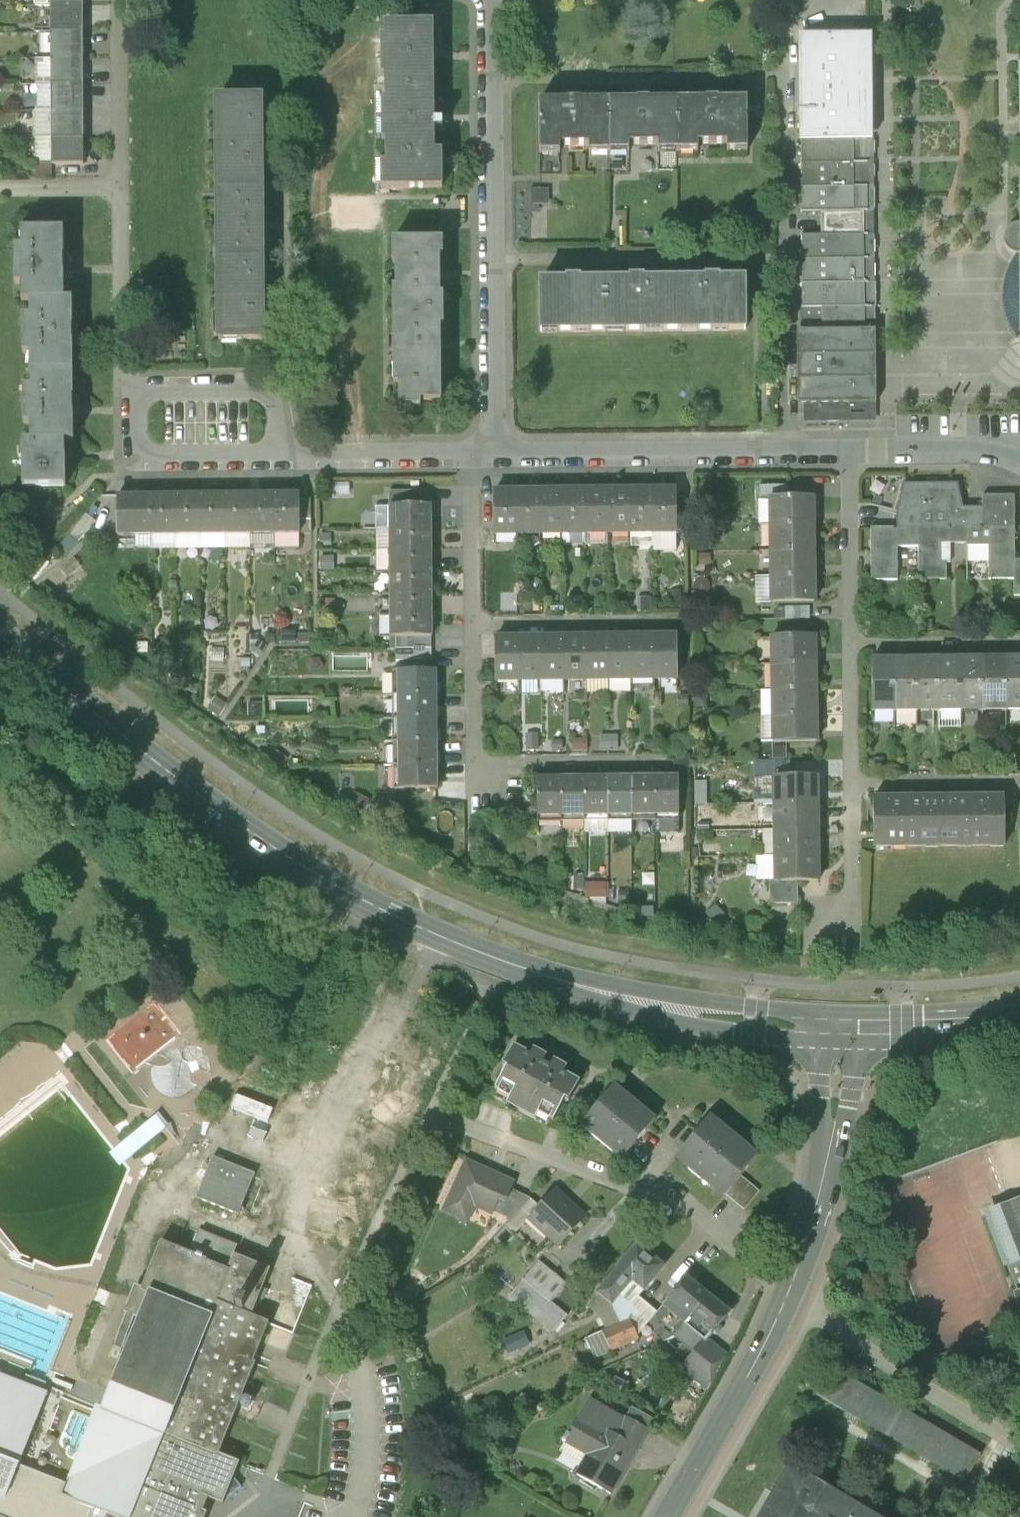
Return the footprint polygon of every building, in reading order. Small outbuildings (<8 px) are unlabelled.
[(51,7),(51,34),(83,34),(83,7),(51,7)] [(385,76),(385,90),(433,89),(432,24),(385,24),(385,39),(381,39),(382,76),(385,76)] [(833,26),(833,38),(866,38),(866,25),(833,26)] [(51,34),(51,60),(84,60),(83,34),(51,34)] [(801,38),(801,69),(867,68),(867,52),(866,38),(833,38),(801,38)] [(36,87),(52,87),(51,60),(35,60),(36,87)] [(51,60),(52,87),(84,86),(84,60),(51,60)] [(801,69),(802,141),(868,141),(867,68),(801,69)] [(52,87),(52,113),(84,113),(84,86),(52,87)] [(52,87),(36,87),(36,113),(52,113),(52,87)] [(386,142),(386,154),(433,153),(433,89),(385,90),(386,104),(382,104),(382,142),(386,142)] [(222,177),(222,193),(261,193),(261,101),(221,101),(221,121),(217,121),(217,140),(221,140),(221,152),(217,152),(217,177),(222,177)] [(748,101),(678,102),(679,153),(699,153),(699,146),(729,146),(729,153),(749,153),(748,101)] [(590,154),(610,154),(609,102),(539,103),(539,154),(561,154),(561,147),(590,147),(590,154)] [(660,153),(679,153),(678,102),(609,102),(610,154),(630,153),(630,147),(660,147),(660,153)] [(52,113),(52,139),(84,139),(84,113),(52,113)] [(42,167),(52,166),(52,139),(42,140),(42,167)] [(84,166),(84,139),(52,139),(52,166),(84,166)] [(802,141),(802,165),(868,165),(868,141),(802,141)] [(441,153),(433,153),(386,154),(386,164),(381,164),(381,190),(383,190),(442,190),(441,153)] [(802,165),(802,189),(868,189),(868,165),(802,165)] [(1019,343),(1019,181),(1019,226),(1015,227),(1010,229),(1006,234),(1004,240),(1005,246),(1007,251),(1011,254),(1016,257),(1012,263),(1005,276),(1003,290),(1002,305),(1005,319),(1010,331),(1017,341),(1014,342),(1010,344),(1011,346),(1016,344),(1018,343),(1019,343)] [(548,203),(548,189),(532,189),(532,203),(548,203)] [(868,213),(868,189),(802,189),(802,213),(822,213),(868,213)] [(222,249),(222,263),(262,263),(261,193),(222,193),(217,193),(218,215),(222,215),(222,227),(218,227),(218,249),(222,249)] [(822,237),(869,237),(868,213),(822,213),(822,237)] [(22,302),(29,302),(65,301),(65,274),(64,274),(64,258),(65,258),(64,230),(21,231),(21,248),(15,248),(15,285),(21,285),(22,302)] [(803,237),(803,261),(869,261),(869,237),(822,237),(803,237)] [(392,290),(393,314),(442,313),(442,297),(439,297),(438,258),(442,258),(442,242),(392,243),(392,266),(395,266),(396,290),(392,290)] [(803,261),(803,285),(869,285),(869,261),(803,261)] [(262,342),(262,263),(222,263),(218,263),(218,278),(222,278),(223,297),(218,297),(219,339),(241,338),(241,342),(262,342)] [(541,332),(744,332),(744,281),(718,281),(718,279),(706,279),(706,281),(643,282),(643,280),(630,280),(630,282),(580,282),(580,280),(567,280),(567,282),(541,282),(541,332)] [(803,310),(823,310),(869,309),(869,285),(803,285),(803,309),(803,310)] [(30,355),(30,372),(74,371),(73,343),(72,343),(72,329),(73,329),(73,301),(65,301),(29,302),(30,318),(23,318),(23,355),(30,355)] [(870,333),(869,309),(823,310),(823,333),(870,333)] [(804,333),(823,333),(823,310),(803,310),(804,333)] [(442,329),(442,313),(393,314),(393,385),(399,385),(399,409),(420,409),(420,403),(440,402),(439,329),(442,329)] [(804,333),(804,369),(870,369),(870,333),(823,333),(804,333)] [(870,405),(870,369),(804,369),(804,406),(870,405)] [(30,425),(30,442),(66,442),(74,442),(74,414),(73,414),(73,399),(74,399),(74,371),(30,372),(30,388),(24,389),(24,425),(30,425)] [(805,426),(870,425),(870,405),(804,406),(805,426)] [(30,442),(22,442),(23,488),(66,488),(66,458),(65,458),(65,444),(66,443),(66,442),(30,442)] [(983,529),(984,529),(983,509),(963,509),(959,486),(905,486),(899,518),(899,530),(919,529),(967,529),(983,529)] [(760,487),(760,499),(771,499),(787,499),(787,487),(760,487)] [(608,534),(630,534),(630,491),(607,492),(608,534)] [(630,534),(653,534),(652,491),(630,491),(630,534)] [(677,491),(652,491),(653,534),(677,534),(677,491)] [(389,492),(389,507),(425,507),(425,492),(389,492)] [(517,535),(540,535),(540,492),(517,493),(517,535)] [(540,535),(563,535),(562,492),(540,492),(540,535)] [(563,535),(585,535),(585,492),(562,492),(563,535)] [(585,535),(608,534),(607,492),(585,492),(585,535)] [(495,536),(517,535),(517,493),(494,493),(495,536)] [(201,536),(226,536),(225,495),(201,496),(201,536)] [(226,536),(250,535),(250,495),(225,495),(226,536)] [(250,535),(275,535),(274,495),(250,495),(250,535)] [(299,495),(274,495),(275,535),(300,535),(299,499),(299,495)] [(118,537),(152,536),(152,496),(117,496),(118,537)] [(152,536),(177,536),(176,496),(152,496),(152,536)] [(177,536),(201,536),(201,496),(176,496),(177,536)] [(984,529),(1016,528),(1016,497),(983,497),(983,509),(984,529)] [(771,499),(771,525),(813,525),(813,498),(787,499),(771,499)] [(300,535),(311,535),(311,499),(299,499),(300,535)] [(389,507),(390,530),(431,530),(431,507),(425,507),(389,507)] [(86,515),(69,536),(78,544),(96,522),(86,515)] [(814,551),(813,525),(771,525),(771,552),(814,551)] [(983,529),(967,529),(967,545),(967,548),(990,548),(990,562),(991,580),(1015,580),(1016,580),(1016,560),(1016,528),(984,529),(983,529)] [(898,549),(919,549),(919,529),(899,530),(873,530),(873,582),(899,582),(898,549)] [(941,546),(967,545),(967,529),(919,529),(919,549),(920,581),(949,581),(948,566),(941,566),(941,546)] [(390,530),(390,551),(432,551),(431,530),(390,530)] [(990,548),(967,548),(968,562),(990,562),(990,548)] [(390,551),(390,573),(432,573),(432,551),(390,551)] [(814,577),(814,551),(771,552),(772,577),(814,577)] [(390,573),(390,594),(432,594),(432,573),(390,573)] [(814,603),(814,577),(772,577),(772,603),(814,603)] [(390,594),(390,616),(432,616),(432,594),(390,594)] [(789,619),(812,619),(811,607),(789,608),(789,619)] [(777,619),(789,619),(789,608),(777,608),(777,619)] [(432,637),(432,616),(390,616),(391,638),(396,638),(432,637)] [(396,650),(432,649),(432,637),(396,638),(396,650)] [(564,681),(587,681),(586,638),(564,639),(564,681)] [(587,681),(609,680),(609,638),(586,638),(587,681)] [(609,680),(632,680),(632,638),(609,638),(609,680)] [(632,680),(654,680),(654,638),(632,638),(632,680)] [(677,638),(654,638),(654,680),(678,680),(677,638)] [(773,639),(773,665),(815,665),(815,638),(773,639)] [(496,681),(519,681),(519,639),(495,639),(496,681)] [(519,681),(542,681),(541,639),(519,639),(519,681)] [(542,681),(564,681),(564,639),(541,639),(542,681)] [(432,661),(432,649),(396,650),(396,661),(432,661)] [(873,712),(895,712),(895,658),(873,658),(873,712)] [(917,658),(895,658),(895,712),(918,712),(917,658)] [(939,658),(917,658),(918,712),(940,712),(962,712),(961,658),(939,658)] [(984,658),(961,658),(962,712),(984,712),(984,658)] [(1007,658),(984,658),(984,712),(1007,712),(1007,658)] [(1007,658),(1007,712),(1019,712),(1019,658),(1007,658)] [(816,691),(815,665),(773,665),(773,691),(816,691)] [(397,672),(397,696),(437,696),(437,671),(397,672)] [(542,693),(564,693),(564,681),(542,681),(542,693)] [(816,717),(816,691),(773,691),(773,717),(816,717)] [(397,696),(398,719),(437,719),(437,696),(397,696)] [(816,744),(816,717),(773,717),(774,744),(816,744)] [(398,719),(398,743),(437,742),(437,719),(398,719)] [(398,743),(398,766),(437,766),(437,742),(398,743)] [(438,790),(437,766),(398,766),(398,790),(438,790)] [(679,777),(655,778),(655,817),(656,822),(656,835),(680,834),(679,777)] [(774,778),(774,804),(817,804),(817,777),(774,778)] [(562,818),(585,817),(585,778),(561,779),(562,818)] [(585,817),(609,817),(608,778),(585,778),(585,817)] [(609,817),(632,817),(632,778),(608,778),(609,817)] [(655,778),(632,778),(632,817),(655,817),(655,778)] [(537,818),(562,818),(561,779),(537,779),(537,818)] [(1005,799),(939,800),(939,841),(939,847),(961,847),(961,841),(973,841),(973,846),(993,846),(993,841),(1004,841),(1004,846),(1005,846),(1005,799)] [(928,841),(939,841),(939,800),(873,800),(873,847),(894,847),(894,842),(906,842),(906,847),(928,847),(928,841)] [(817,830),(817,804),(774,804),(774,830),(817,830)] [(817,856),(817,830),(774,830),(774,856),(817,856)] [(817,883),(817,856),(774,856),(774,881),(774,883),(797,883),(817,883)] [(768,905),(797,905),(797,883),(774,883),(774,881),(768,881),(768,905)] [(584,900),(606,900),(606,882),(584,882),(584,900)] [(538,1114),(553,1122),(565,1101),(569,1103),(580,1082),(567,1075),(566,1077),(563,1075),(567,1067),(554,1060),(550,1068),(543,1064),(547,1056),(534,1049),(529,1057),(527,1055),(528,1054),(514,1046),(503,1067),(507,1069),(495,1090),(510,1098),(506,1105),(535,1120),(538,1114)] [(617,1150),(626,1157),(656,1121),(614,1086),(584,1123),(592,1130),(589,1134),(613,1155),(617,1150)] [(714,1186),(726,1196),(741,1178),(758,1157),(738,1140),(735,1142),(729,1137),(731,1134),(710,1117),(678,1157),(690,1166),(687,1169),(711,1190),(714,1186)] [(196,1199),(239,1216),(255,1175),(213,1158),(196,1199)] [(446,1211),(466,1221),(474,1205),(496,1215),(503,1194),(509,1197),(512,1191),(514,1186),(488,1174),(489,1172),(468,1162),(446,1211)] [(726,1196),(744,1211),(759,1193),(741,1178),(726,1196)] [(496,1215),(511,1222),(531,1200),(512,1191),(509,1197),(503,1194),(496,1215)] [(530,1219),(559,1246),(584,1219),(555,1192),(540,1208),(530,1219)] [(540,1208),(531,1200),(511,1222),(506,1227),(514,1235),(530,1219),(540,1208)] [(1019,1291),(1019,1207),(992,1217),(1019,1291)] [(206,1262),(228,1271),(234,1255),(237,1247),(200,1232),(193,1250),(208,1257),(206,1261),(206,1262)] [(259,1299),(263,1289),(271,1270),(234,1255),(228,1271),(206,1262),(206,1261),(162,1243),(151,1272),(146,1284),(143,1290),(136,1287),(126,1313),(127,1314),(135,1317),(140,1319),(122,1363),(109,1395),(110,1395),(109,1396),(103,1411),(102,1412),(146,1430),(142,1441),(134,1438),(129,1450),(137,1454),(132,1465),(121,1460),(114,1478),(120,1480),(190,1508),(186,1516),(206,1516),(207,1514),(203,1512),(208,1499),(223,1505),(226,1497),(228,1499),(242,1489),(234,1479),(240,1464),(218,1455),(255,1364),(253,1363),(268,1325),(269,1324),(252,1317),(259,1299)] [(597,1293),(612,1306),(633,1282),(644,1291),(664,1268),(637,1246),(597,1293)] [(523,1281),(552,1303),(567,1285),(538,1262),(523,1281)] [(142,1282),(146,1284),(151,1272),(133,1265),(128,1277),(142,1283),(142,1282)] [(672,1339),(674,1337),(684,1325),(708,1296),(686,1278),(657,1313),(651,1321),(666,1342),(672,1339)] [(509,1298),(553,1334),(568,1317),(552,1303),(523,1281),(509,1298)] [(641,1314),(648,1306),(639,1298),(644,1291),(633,1282),(612,1306),(619,1324),(629,1319),(641,1314)] [(612,1306),(597,1293),(585,1307),(600,1319),(605,1331),(619,1324),(612,1306)] [(708,1296),(684,1325),(706,1341),(706,1342),(707,1341),(729,1314),(708,1296)] [(629,1319),(634,1330),(651,1321),(657,1313),(648,1306),(641,1314),(629,1319)] [(268,1325),(292,1331),(296,1317),(284,1314),(285,1310),(273,1307),(268,1325)] [(605,1331),(602,1332),(611,1352),(638,1339),(634,1330),(629,1319),(619,1324),(605,1331)] [(695,1354),(706,1341),(684,1325),(674,1337),(695,1354)] [(595,1359),(611,1352),(602,1332),(585,1340),(595,1359)] [(520,1334),(503,1343),(510,1357),(527,1349),(520,1334)] [(682,1369),(708,1389),(726,1356),(707,1341),(706,1342),(706,1341),(695,1354),(682,1369)] [(817,1396),(966,1483),(981,1457),(832,1370),(817,1396)] [(6,1500),(19,1467),(47,1395),(42,1393),(24,1386),(0,1377),(0,1498),(6,1500)] [(24,1386),(42,1393),(45,1385),(27,1378),(24,1386)] [(589,1401),(580,1416),(616,1437),(625,1421),(589,1401)] [(62,1496),(95,1509),(92,1516),(105,1516),(120,1480),(114,1478),(121,1460),(132,1465),(137,1454),(129,1450),(134,1438),(142,1441),(146,1430),(102,1412),(103,1411),(97,1409),(66,1485),(62,1496)] [(628,1419),(647,1430),(653,1420),(634,1409),(628,1419)] [(631,1445),(616,1437),(580,1416),(566,1439),(590,1452),(582,1466),(576,1476),(611,1496),(628,1466),(621,1462),(631,1445)] [(631,1445),(638,1450),(648,1431),(647,1430),(628,1419),(626,1419),(625,1421),(616,1437),(631,1445)] [(590,1452),(566,1439),(559,1453),(582,1466),(590,1452)] [(628,1466),(638,1450),(631,1445),(621,1462),(628,1466)] [(19,1467),(6,1500),(0,1498),(0,1516),(92,1516),(95,1509),(62,1496),(66,1485),(19,1467)] [(763,1512),(772,1516),(874,1516),(790,1468),(763,1512)] [(105,1516),(186,1516),(190,1508),(120,1480),(105,1516)]
